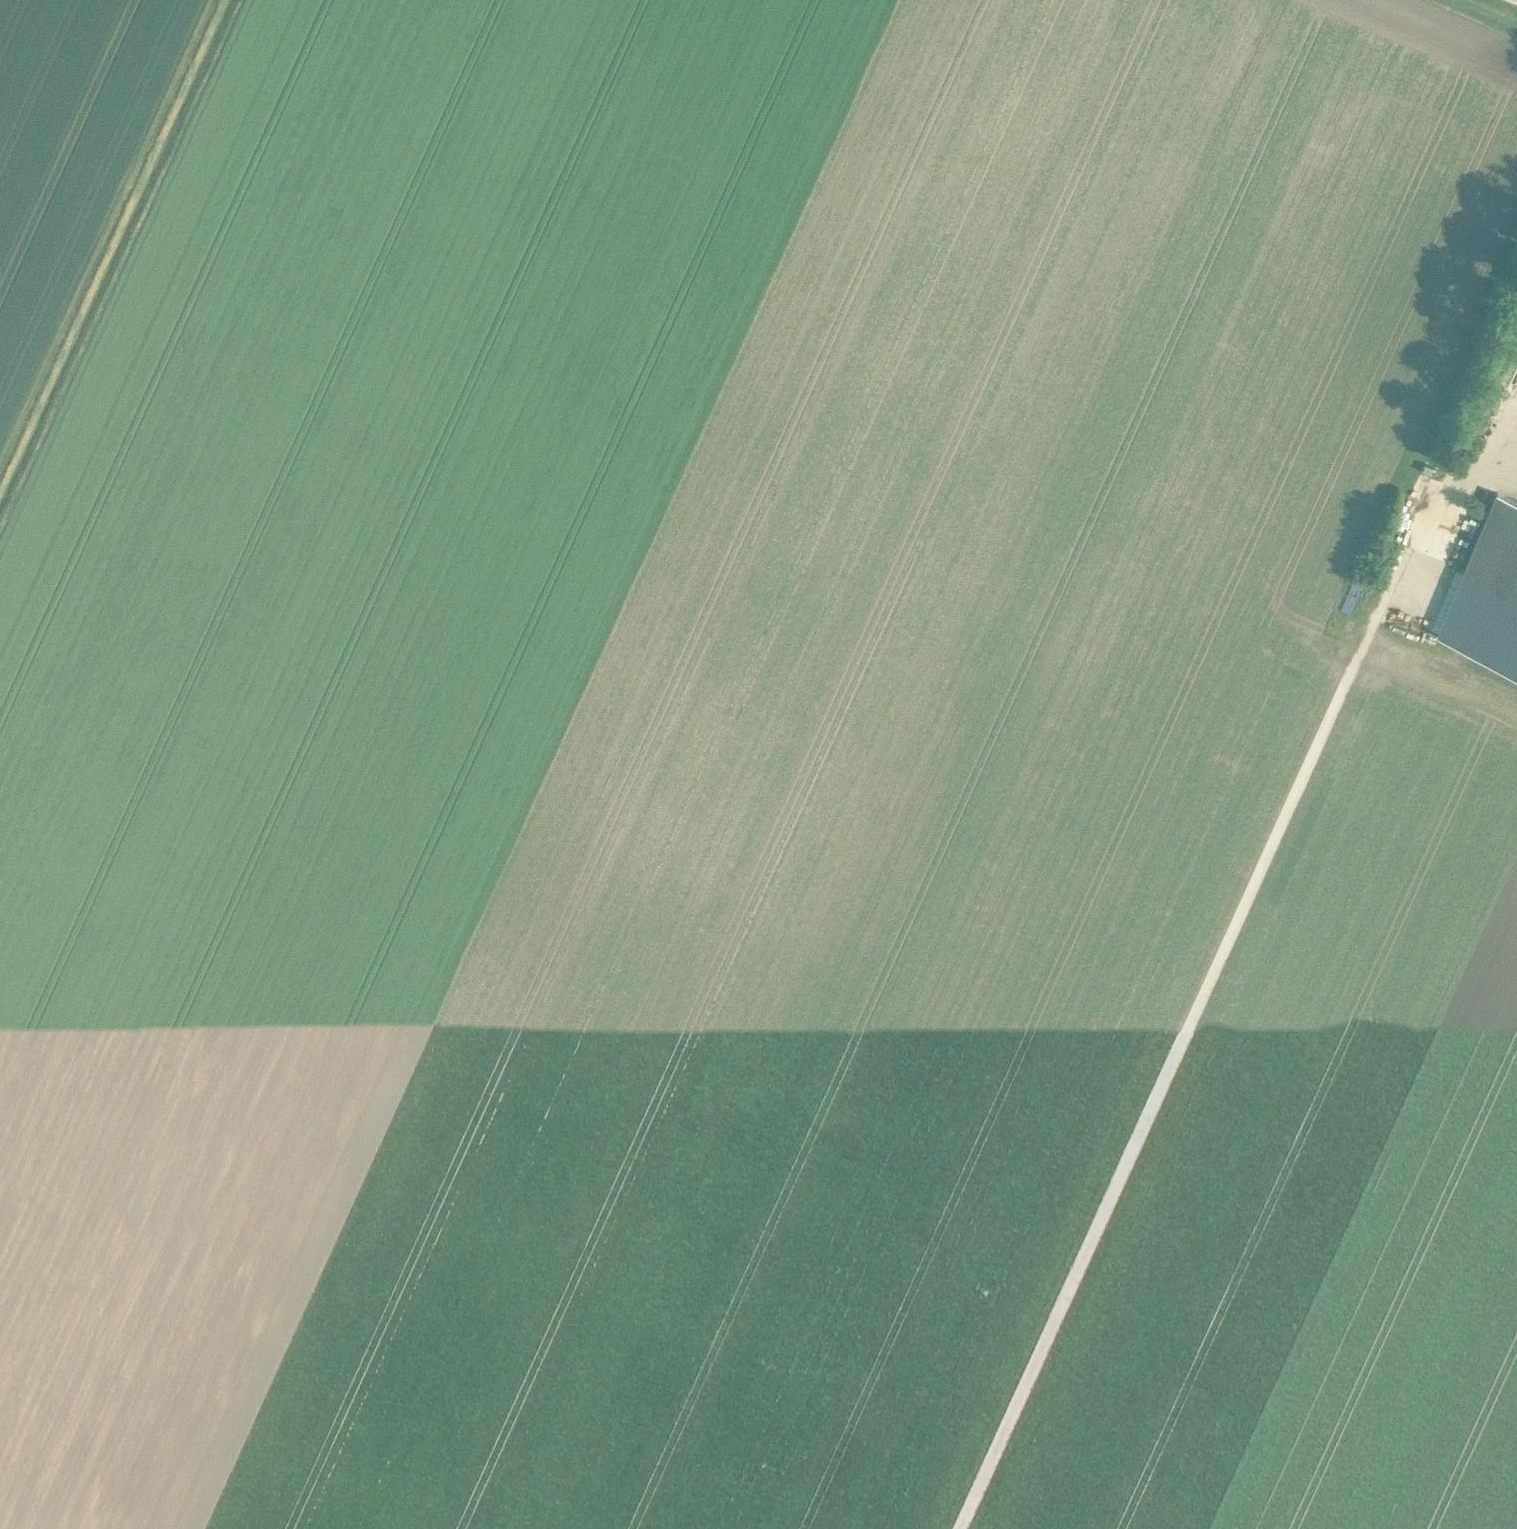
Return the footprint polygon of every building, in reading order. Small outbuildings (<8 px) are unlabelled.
[(1497,493),(1464,572),(1442,624),(1437,636),(1516,669),(1516,501),(1497,493)]
